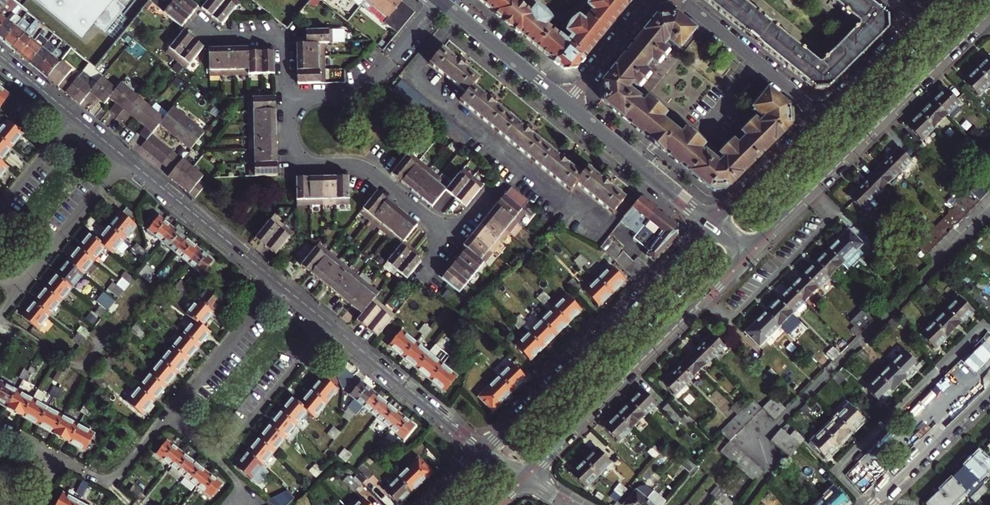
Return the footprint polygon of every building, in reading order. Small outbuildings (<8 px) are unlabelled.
[(18,6),(11,0),(9,0),(0,11),(0,28),(18,6)] [(9,0),(0,0),(0,11),(9,0)] [(109,3),(112,0),(35,0),(82,37),(94,25),(111,38),(127,18),(109,3)] [(168,0),(150,0),(149,1),(172,20),(179,25),(182,21),(184,22),(188,17),(168,0)] [(188,17),(193,11),(192,10),(195,5),(194,5),(189,0),(168,0),(188,17)] [(225,0),(210,0),(204,7),(208,11),(206,12),(212,16),(225,0)] [(233,0),(225,0),(212,16),(218,22),(219,20),(224,23),(230,15),(239,5),(233,0)] [(333,9),(340,15),(352,0),(360,7),(362,4),(365,0),(340,0),(333,9)] [(401,0),(365,0),(362,4),(398,33),(416,12),(401,0)] [(504,20),(519,2),(516,0),(480,0),(504,20)] [(623,0),(591,0),(588,6),(594,11),(591,14),(609,28),(628,4),(623,0)] [(715,7),(751,37),(767,17),(757,9),(756,11),(742,0),(721,0),(715,7)] [(843,8),(842,9),(849,15),(850,14),(862,0),(833,0),(843,8)] [(868,0),(862,0),(850,14),(860,22),(860,25),(858,24),(855,26),(872,44),(888,28),(888,16),(868,0)] [(504,20),(513,27),(527,9),(519,2),(504,20)] [(3,42),(20,22),(14,17),(21,8),(18,6),(0,28),(0,39),(3,42)] [(532,13),(527,9),(513,27),(536,46),(551,28),(547,25),(551,20),(547,13),(545,11),(536,7),(532,13)] [(679,50),(695,30),(672,12),(661,13),(645,31),(664,46),(668,41),(679,50)] [(590,51),(609,28),(591,14),(585,21),(579,17),(572,22),(571,24),(567,32),(573,36),(590,51)] [(777,26),(767,17),(751,37),(788,66),(803,47),(798,44),(797,45),(776,28),(777,26)] [(12,49),(31,26),(22,19),(20,22),(3,42),(12,49)] [(12,49),(21,56),(39,33),(42,30),(44,27),(36,20),(31,26),(12,49)] [(843,73),(872,44),(855,26),(853,29),(854,30),(831,54),(829,53),(826,56),(843,73)] [(568,42),(551,28),(536,46),(564,69),(576,68),(590,51),(573,36),(568,42)] [(332,30),(308,30),(308,35),(306,36),(306,43),(322,43),(333,42),(332,30)] [(645,31),(630,50),(649,65),(652,61),(658,65),(666,58),(669,51),(664,46),(645,31)] [(39,33),(21,56),(30,63),(42,48),(37,44),(43,37),(39,33)] [(62,42),(53,34),(42,48),(30,63),(39,71),(51,56),(46,51),(55,40),(60,44),(62,42)] [(165,53),(176,62),(192,41),(186,36),(185,38),(181,34),(180,35),(165,53)] [(186,71),(196,59),(202,51),(197,48),(199,46),(192,41),(176,62),(186,71)] [(322,43),(306,43),(298,43),(298,49),(296,49),(297,56),(323,56),(322,43)] [(828,89),(843,73),(826,56),(822,60),(823,61),(822,62),(819,62),(806,52),(807,51),(803,47),(788,66),(815,89),(828,89)] [(39,71),(47,78),(62,60),(66,55),(57,48),(51,56),(39,71)] [(249,75),(262,75),(261,51),(255,51),(255,48),(247,49),(249,75)] [(261,51),(262,75),(275,74),(274,50),(268,50),(268,48),(260,48),(261,51)] [(480,78),(443,48),(440,52),(431,63),(467,93),(461,100),(570,190),(576,183),(613,212),(625,197),(588,167),(582,174),(557,154),(474,86),(480,78)] [(227,52),(221,53),(222,79),(236,79),(234,52),(234,49),(227,50),(227,52)] [(249,78),(249,75),(247,49),(240,49),(240,52),(234,52),(236,79),(249,78)] [(214,53),(208,53),(209,80),(222,79),(221,53),(221,50),(214,50),(214,53)] [(633,83),(639,88),(646,83),(647,81),(651,73),(645,69),(649,65),(630,50),(615,68),(633,83)] [(978,68),(989,80),(989,55),(978,68)] [(323,69),(323,56),(297,56),(297,64),(299,64),(299,69),(323,69)] [(62,60),(47,78),(66,93),(76,80),(68,74),(73,69),(62,60)] [(723,78),(731,68),(724,62),(716,72),(723,78)] [(76,80),(66,93),(80,104),(84,99),(85,98),(101,78),(104,75),(95,68),(89,64),(76,80)] [(636,93),(636,92),(629,87),(633,83),(615,68),(600,86),(601,99),(625,118),(640,99),(641,98),(636,93)] [(989,83),(989,80),(978,68),(965,81),(979,95),(989,83)] [(323,69),(299,69),(299,75),(297,75),(297,83),(324,82),(323,69)] [(85,98),(92,104),(97,98),(104,104),(109,98),(116,89),(101,78),(85,98)] [(405,83),(396,93),(443,132),(467,151),(476,141),(432,105),(405,83)] [(116,89),(109,98),(116,104),(111,109),(119,115),(135,96),(120,84),(116,89)] [(0,87),(0,106),(9,94),(0,87)] [(946,88),(935,99),(933,100),(947,115),(960,102),(946,88)] [(764,119),(760,123),(776,140),(793,123),(793,110),(768,90),(752,110),(764,119)] [(135,96),(119,115),(126,121),(131,116),(138,121),(149,107),(135,96)] [(644,103),(640,99),(625,118),(653,141),(668,122),(663,118),(668,112),(659,103),(649,97),(644,103)] [(276,98),(263,99),(250,99),(249,99),(249,112),(274,111),(274,105),(276,105),(276,98)] [(935,127),(947,115),(933,100),(921,113),(935,127)] [(164,119),(149,107),(138,121),(145,127),(140,133),(148,139),(151,134),(160,124),(164,119)] [(160,124),(170,132),(183,115),(173,107),(164,119),(160,124)] [(276,111),(274,111),(249,112),(250,125),(275,124),(275,118),(276,118),(276,111)] [(922,140),(935,127),(921,113),(908,125),(922,140)] [(183,115),(170,132),(180,140),(194,123),(183,115)] [(746,137),(742,141),(758,158),(776,140),(760,123),(755,118),(748,123),(746,125),(741,132),(746,137)] [(13,145),(22,133),(7,121),(0,130),(0,137),(12,147),(13,145)] [(653,141),(662,148),(677,130),(668,122),(653,141)] [(180,140),(191,149),(205,132),(194,123),(180,140)] [(250,125),(250,138),(275,137),(275,132),(277,131),(277,124),(275,124),(250,125)] [(683,134),(677,130),(662,148),(692,173),(708,154),(704,151),(708,146),(699,135),(688,128),(683,134)] [(968,136),(975,142),(978,139),(971,133),(968,136)] [(147,140),(141,147),(146,151),(156,138),(151,134),(148,139),(147,140)] [(971,145),(975,142),(968,136),(965,139),(971,145)] [(0,137),(0,160),(1,160),(12,147),(0,137)] [(250,138),(251,151),(277,150),(277,137),(275,137),(250,138)] [(156,138),(146,151),(151,155),(161,142),(156,138)] [(722,163),(737,179),(758,158),(742,141),(738,145),(733,139),(726,144),(724,147),(720,152),(725,158),(721,162),(722,163)] [(161,142),(151,155),(161,163),(172,150),(161,142)] [(899,172),(912,159),(900,147),(887,159),(899,172)] [(177,155),(172,150),(161,163),(167,167),(177,155)] [(251,151),(251,164),(276,163),(276,157),(278,157),(277,150),(251,151)] [(408,152),(398,164),(391,173),(397,178),(398,176),(403,180),(419,161),(408,152)] [(709,153),(708,154),(692,173),(714,191),(726,190),(737,179),(722,163),(721,162),(709,153)] [(172,172),(168,176),(179,185),(193,167),(182,159),(177,155),(167,167),(172,172)] [(887,184),(899,172),(887,159),(875,172),(887,184)] [(9,167),(1,160),(0,160),(0,177),(9,167)] [(429,170),(419,161),(403,180),(402,182),(407,187),(409,185),(413,188),(429,170)] [(252,177),(278,177),(278,169),(276,169),(276,163),(251,164),(252,177)] [(203,188),(206,185),(200,180),(203,176),(193,167),(179,185),(195,198),(203,188)] [(472,177),(462,169),(448,186),(446,188),(451,191),(449,193),(455,198),(472,177)] [(438,178),(429,170),(413,188),(412,190),(417,195),(419,193),(423,196),(438,178)] [(875,196),(887,184),(875,172),(863,184),(875,196)] [(310,205),(323,204),(322,180),(322,177),(315,177),(315,180),(309,180),(310,205)] [(323,204),(336,204),(336,179),(335,177),(327,177),(327,180),(322,180),(323,204)] [(336,179),(336,204),(349,204),(349,177),(341,177),(341,179),(336,179)] [(482,185),(472,177),(455,198),(461,203),(462,201),(467,205),(482,185)] [(295,178),(296,205),(310,205),(309,180),(303,180),(303,178),(295,178)] [(433,204),(445,190),(446,188),(448,186),(438,178),(423,196),(421,198),(427,203),(429,201),(433,204)] [(989,189),(981,180),(917,245),(926,254),(989,189)] [(875,196),(863,184),(851,196),(863,208),(875,196)] [(376,192),(359,212),(369,221),(385,202),(380,199),(382,197),(376,192)] [(624,217),(630,222),(632,224),(640,214),(645,218),(638,227),(636,226),(629,235),(633,238),(634,238),(646,247),(648,244),(653,248),(647,255),(654,261),(678,238),(677,225),(662,213),(646,200),(641,195),(624,217)] [(210,200),(216,205),(219,201),(213,196),(210,200)] [(497,206),(499,207),(517,223),(526,212),(507,196),(503,201),(501,200),(497,206)] [(386,200),(385,202),(369,221),(379,229),(395,211),(391,207),(392,205),(386,200)] [(130,221),(136,214),(128,207),(122,214),(121,213),(110,227),(125,239),(136,226),(130,221)] [(517,223),(499,207),(495,211),(493,210),(488,216),(490,217),(509,233),(517,223)] [(395,211),(379,229),(389,238),(405,219),(400,215),(402,213),(397,209),(395,211)] [(632,224),(630,222),(623,230),(629,235),(636,226),(638,227),(645,218),(640,214),(632,224)] [(154,219),(150,215),(141,225),(146,229),(154,219)] [(162,241),(173,227),(159,216),(148,230),(162,241)] [(259,240),(264,245),(282,225),(271,216),(258,232),(255,235),(260,238),(259,240)] [(405,219),(389,238),(399,246),(402,242),(414,227),(410,223),(411,221),(406,217),(405,219)] [(501,242),(509,233),(490,217),(487,221),(485,220),(480,225),(501,242)] [(291,233),(282,225),(264,245),(270,250),(272,248),(276,252),(291,233)] [(478,232),(474,237),(492,252),(501,242),(480,225),(476,231),(478,232)] [(125,239),(110,227),(98,241),(106,247),(114,253),(125,239)] [(173,227),(162,241),(175,252),(186,238),(173,227)] [(848,229),(828,249),(843,263),(863,243),(848,229)] [(90,233),(89,235),(78,247),(94,260),(106,247),(98,241),(90,233)] [(467,248),(484,262),(492,252),(474,237),(472,235),(468,240),(470,242),(466,246),(467,248)] [(635,280),(649,266),(639,257),(638,257),(634,260),(608,237),(600,247),(618,264),(635,280)] [(186,238),(175,252),(188,262),(199,249),(186,238)] [(399,246),(386,262),(396,271),(410,253),(406,250),(409,247),(402,242),(399,246)] [(140,252),(143,248),(137,243),(134,247),(140,252)] [(309,267),(313,270),(328,252),(318,243),(301,263),(307,269),(309,267)] [(78,247),(67,261),(83,274),(94,260),(78,247)] [(140,252),(134,247),(131,250),(138,256),(140,252)] [(147,251),(143,248),(140,252),(138,256),(141,258),(147,251)] [(456,255),(459,258),(475,272),(484,262),(467,248),(465,251),(461,248),(456,255)] [(891,248),(888,251),(894,257),(897,254),(891,248)] [(199,249),(188,262),(202,274),(213,260),(199,249)] [(817,261),(816,261),(830,276),(843,263),(828,249),(817,261)] [(396,271),(406,279),(420,262),(416,258),(419,255),(413,250),(410,253),(396,271)] [(894,257),(888,251),(885,254),(891,260),(894,257)] [(328,252),(313,270),(317,274),(315,276),(322,281),(323,279),(338,260),(328,252)] [(580,255),(577,258),(584,265),(587,262),(580,255)] [(451,268),(467,282),(475,272),(459,258),(457,261),(453,258),(448,265),(451,268)] [(580,268),(584,265),(577,258),(574,262),(580,268)] [(338,260),(323,279),(328,282),(326,284),(331,289),(333,287),(348,268),(338,260)] [(67,261),(56,275),(72,288),(83,274),(67,261)] [(803,274),(818,288),(827,279),(830,276),(816,261),(803,274)] [(598,279),(612,293),(625,280),(611,266),(598,279)] [(146,267),(140,275),(150,283),(151,282),(156,275),(146,267)] [(336,293),(341,297),(358,276),(348,268),(333,287),(338,290),(336,293)] [(439,275),(448,283),(459,291),(467,282),(451,268),(448,271),(445,269),(439,275)] [(128,271),(123,278),(130,284),(136,277),(128,271)] [(805,301),(818,288),(803,274),(791,286),(805,301)] [(72,288),(56,275),(46,288),(61,301),(72,288)] [(156,275),(151,282),(154,284),(159,278),(156,275)] [(348,299),(353,303),(368,284),(358,276),(341,297),(346,301),(348,299)] [(123,278),(120,282),(127,287),(130,284),(123,278)] [(165,283),(159,278),(154,284),(160,289),(165,283)] [(987,286),(989,283),(983,278),(980,281),(987,286)] [(182,286),(185,283),(181,279),(176,286),(179,289),(182,286)] [(568,283),(577,293),(582,288),(573,279),(568,283)] [(599,306),(612,293),(598,279),(585,292),(599,306)] [(209,285),(198,298),(213,311),(224,298),(224,297),(229,291),(216,280),(211,287),(209,285)] [(980,281),(978,284),(989,294),(989,288),(987,286),(980,281)] [(117,285),(124,291),(127,287),(120,282),(117,285)] [(182,286),(188,291),(191,288),(185,283),(182,286)] [(373,298),(378,293),(368,284),(353,303),(351,305),(356,310),(358,307),(363,311),(373,298)] [(924,287),(931,293),(934,290),(927,284),(924,287)] [(124,291),(117,285),(114,289),(121,295),(124,291)] [(182,286),(179,289),(186,295),(188,291),(182,286)] [(779,298),(793,313),(805,301),(791,286),(779,298)] [(931,293),(924,287),(921,290),(927,296),(931,293)] [(61,301),(46,288),(45,289),(34,302),(50,315),(61,301)] [(540,295),(546,301),(549,298),(543,292),(540,295)] [(111,308),(115,302),(104,293),(100,299),(111,308)] [(165,301),(158,295),(153,302),(160,308),(165,301)] [(543,304),(546,301),(540,295),(537,298),(543,304)] [(554,308),(568,322),(569,321),(581,309),(567,295),(554,308)] [(959,296),(946,309),(960,323),(961,322),(973,310),(959,296)] [(198,298),(186,312),(194,318),(202,325),(213,311),(198,298)] [(360,322),(367,327),(384,307),(373,298),(363,311),(361,314),(358,317),(362,321),(360,322)] [(777,300),(765,312),(780,326),(793,313),(779,298),(777,300)] [(50,315),(34,302),(23,316),(39,329),(49,316),(50,315)] [(157,311),(160,308),(153,302),(150,305),(157,311)] [(105,314),(108,311),(101,305),(98,309),(105,314)] [(150,305),(147,309),(154,314),(157,311),(150,305)] [(384,307),(367,327),(372,332),(374,331),(378,334),(394,315),(384,307)] [(541,321),(555,335),(555,334),(568,322),(554,308),(541,321)] [(105,314),(98,309),(95,312),(102,318),(105,314)] [(861,332),(874,319),(868,313),(864,309),(851,322),(855,326),(861,332)] [(960,323),(946,309),(934,321),(948,335),(960,323)] [(868,313),(874,319),(877,316),(871,310),(868,313)] [(765,312),(745,332),(760,346),(780,326),(765,312)] [(515,319),(521,326),(524,322),(518,316),(515,319)] [(891,320),(897,326),(900,323),(894,317),(891,320)] [(199,345),(209,331),(202,325),(194,318),(183,332),(199,345)] [(518,329),(521,326),(515,319),(512,323),(518,329)] [(130,329),(138,335),(140,337),(147,327),(138,320),(130,329)] [(891,320),(888,323),(894,329),(897,326),(891,320)] [(543,347),(555,335),(541,321),(529,333),(543,347)] [(935,348),(948,335),(934,321),(921,334),(935,348)] [(422,335),(428,328),(425,325),(419,332),(422,335)] [(861,332),(855,326),(851,329),(858,336),(861,332)] [(83,328),(79,332),(86,338),(90,334),(83,328)] [(431,330),(428,328),(422,335),(426,337),(431,330)] [(135,339),(138,335),(130,329),(127,333),(135,339)] [(389,346),(402,357),(403,358),(416,343),(401,331),(389,346)] [(509,339),(501,331),(496,335),(504,343),(509,339)] [(79,332),(76,336),(83,342),(86,338),(79,332)] [(183,332),(172,346),(187,359),(199,345),(183,332)] [(132,342),(135,339),(127,333),(125,336),(132,342)] [(530,360),(543,347),(529,333),(516,346),(530,360)] [(700,345),(712,358),(725,345),(713,333),(700,345)] [(73,339),(80,345),(83,342),(76,336),(73,339)] [(125,336),(116,346),(129,356),(132,352),(128,348),(132,342),(125,336)] [(74,352),(78,348),(69,340),(65,345),(74,352)] [(403,358),(417,369),(429,354),(428,353),(416,343),(403,358)] [(688,358),(700,370),(712,358),(700,345),(688,358)] [(160,360),(176,373),(187,359),(172,346),(160,360)] [(446,354),(449,357),(455,350),(451,347),(446,354)] [(830,350),(837,356),(840,353),(833,347),(830,350)] [(907,348),(905,350),(919,365),(921,362),(907,348)] [(455,350),(449,357),(453,360),(459,353),(455,350)] [(837,356),(830,350),(827,353),(833,360),(837,356)] [(861,350),(857,353),(864,359),(867,356),(861,350)] [(905,350),(892,363),(906,377),(907,376),(919,365),(905,350)] [(37,355),(31,351),(25,363),(30,366),(37,355)] [(108,356),(116,362),(119,358),(112,352),(108,356)] [(478,356),(484,363),(487,360),(481,353),(478,356)] [(417,369),(430,380),(443,365),(429,354),(417,369)] [(105,360),(113,366),(116,362),(108,356),(105,360)] [(478,356),(474,359),(481,366),(484,363),(478,356)] [(700,370),(688,358),(675,370),(687,382),(700,370)] [(105,360),(103,363),(110,369),(113,366),(105,360)] [(165,386),(176,373),(160,360),(149,374),(165,386)] [(63,382),(71,367),(64,363),(56,378),(63,382)] [(513,363),(499,377),(513,391),(527,377),(513,363)] [(892,363),(880,375),(893,390),(906,377),(892,363)] [(443,365),(430,380),(431,381),(445,392),(457,376),(443,365)] [(353,375),(344,367),(337,375),(338,377),(342,389),(353,375)] [(24,379),(29,371),(25,369),(20,377),(24,379)] [(329,369),(311,391),(327,404),(337,390),(331,385),(338,377),(337,375),(329,369)] [(772,369),(768,372),(774,378),(777,375),(772,369)] [(663,382),(676,394),(687,382),(675,370),(663,382)] [(33,374),(29,371),(24,379),(28,381),(33,374)] [(836,374),(842,381),(846,378),(839,371),(836,374)] [(774,378),(768,372),(765,375),(771,381),(774,378)] [(96,373),(90,381),(100,388),(104,391),(110,384),(96,373)] [(165,386),(149,374),(138,387),(154,400),(165,386)] [(839,384),(842,381),(836,374),(833,378),(839,384)] [(893,390),(880,375),(866,388),(880,403),(893,390)] [(493,411),(512,392),(513,391),(499,377),(479,397),(493,411)] [(7,407),(8,408),(18,390),(2,381),(0,385),(0,403),(7,407)] [(347,409),(345,412),(352,417),(354,415),(355,415),(363,405),(374,392),(361,381),(350,394),(354,397),(345,407),(347,409)] [(687,382),(676,394),(680,399),(693,387),(687,382)] [(143,413),(154,400),(138,387),(128,400),(143,413)] [(39,425),(49,407),(42,403),(47,394),(39,389),(33,398),(23,416),(39,425)] [(643,389),(630,402),(644,416),(645,415),(657,403),(643,389)] [(20,391),(18,390),(8,408),(22,415),(23,416),(33,398),(20,391)] [(311,391),(299,405),(307,412),(315,418),(327,404),(311,391)] [(377,416),(388,403),(374,392),(363,405),(377,416)] [(786,408),(774,396),(762,407),(774,420),(786,408)] [(730,439),(762,407),(753,398),(721,431),(730,439)] [(299,405),(291,399),(281,412),(296,425),(307,412),(299,405)] [(676,409),(668,401),(662,407),(670,415),(676,409)] [(644,416),(630,402),(618,414),(632,429),(644,416)] [(85,413),(90,405),(86,403),(81,411),(85,413)] [(401,414),(388,403),(377,416),(390,427),(401,414)] [(94,408),(90,405),(85,413),(89,415),(94,408)] [(803,408),(809,414),(812,411),(806,405),(803,408)] [(850,405),(837,417),(851,431),(852,430),(864,419),(850,405)] [(64,415),(49,407),(39,425),(54,433),(64,415)] [(803,408),(799,411),(806,417),(809,414),(803,408)] [(281,412),(270,425),(286,438),(296,425),(281,412)] [(342,416),(349,421),(352,417),(345,412),(342,416)] [(414,425),(401,414),(390,427),(404,439),(414,425)] [(619,441),(632,429),(618,414),(605,427),(619,441)] [(687,414),(684,417),(690,423),(693,420),(687,414)] [(64,415),(54,433),(56,434),(70,442),(79,424),(64,415)] [(690,423),(684,417),(681,420),(687,426),(690,423)] [(839,444),(851,431),(837,417),(825,430),(839,444)] [(70,442),(72,443),(85,450),(94,433),(79,424),(70,442)] [(269,426),(259,439),(274,452),(286,438),(270,425),(269,426)] [(337,436),(339,433),(333,427),(330,430),(337,436)] [(770,440),(777,446),(788,434),(782,429),(781,428),(770,440)] [(337,436),(330,430),(327,434),(334,439),(337,436)] [(794,439),(800,445),(805,439),(795,430),(790,436),(794,439)] [(839,444),(825,430),(812,443),(826,457),(839,444)] [(788,434),(777,446),(783,451),(794,439),(790,436),(788,434)] [(382,436),(378,441),(383,445),(385,444),(387,441),(382,436)] [(259,439),(248,453),(263,466),(274,452),(259,439)] [(764,471),(730,439),(721,450),(755,481),(764,471)] [(794,439),(783,451),(789,457),(800,445),(794,439)] [(170,464),(181,450),(168,440),(157,453),(170,464)] [(388,440),(387,441),(385,444),(391,449),(394,446),(388,440)] [(388,453),(391,449),(385,444),(383,445),(382,447),(388,453)] [(652,449),(658,455),(661,452),(655,445),(652,449)] [(345,448),(339,456),(342,459),(348,451),(345,448)] [(598,448),(585,460),(599,474),(612,462),(598,448)] [(655,458),(658,455),(652,449),(649,452),(655,458)] [(183,475),(195,461),(181,450),(170,464),(183,475)] [(352,454),(348,451),(342,459),(346,462),(352,454)] [(263,466),(248,453),(237,466),(258,484),(269,471),(263,466)] [(967,466),(977,477),(989,465),(989,463),(980,453),(967,466)] [(418,456),(396,478),(411,492),(432,471),(418,456)] [(586,487),(599,474),(585,460),(572,473),(586,487)] [(197,486),(208,472),(195,461),(183,475),(197,486)] [(634,470),(625,461),(619,467),(628,475),(634,470)] [(690,472),(696,464),(693,462),(687,468),(690,472)] [(368,478),(373,474),(362,463),(357,468),(368,478)] [(319,473),(322,470),(316,464),(313,467),(319,473)] [(700,468),(696,464),(690,472),(693,475),(700,468)] [(967,466),(954,478),(964,490),(977,477),(967,466)] [(319,473),(313,467),(309,470),(315,476),(319,473)] [(208,472),(197,486),(211,497),(222,484),(208,472)] [(365,479),(359,472),(355,476),(362,482),(365,479)] [(801,472),(798,475),(804,481),(808,478),(801,472)] [(801,484),(804,481),(798,475),(795,478),(801,484)] [(358,486),(347,476),(343,481),(354,491),(358,486)] [(362,482),(355,476),(352,479),(359,485),(362,482)] [(411,492),(396,478),(384,490),(398,504),(411,492)] [(954,478),(941,491),(952,502),(964,490),(954,478)] [(76,491),(82,495),(86,488),(89,483),(83,479),(76,491)] [(620,484),(618,487),(625,493),(628,490),(620,484)] [(715,496),(720,489),(717,486),(711,493),(715,496)] [(618,487),(615,491),(622,497),(625,493),(618,487)] [(822,499),(827,504),(844,504),(849,501),(835,487),(822,499)] [(91,490),(86,488),(82,495),(86,497),(91,490)] [(291,488),(288,491),(294,497),(297,495),(291,488)] [(715,496),(718,499),(717,500),(722,504),(732,504),(733,503),(723,493),(724,492),(720,489),(715,496)] [(624,504),(655,504),(636,490),(624,504)] [(266,500),(272,504),(286,504),(294,497),(288,491),(266,500)] [(952,502),(941,491),(928,504),(929,504),(955,504),(952,502)] [(79,501),(64,493),(57,504),(77,504),(79,501)] [(142,494),(137,500),(140,503),(145,496),(142,494)] [(145,496),(140,503),(143,504),(144,504),(149,499),(145,496)]
